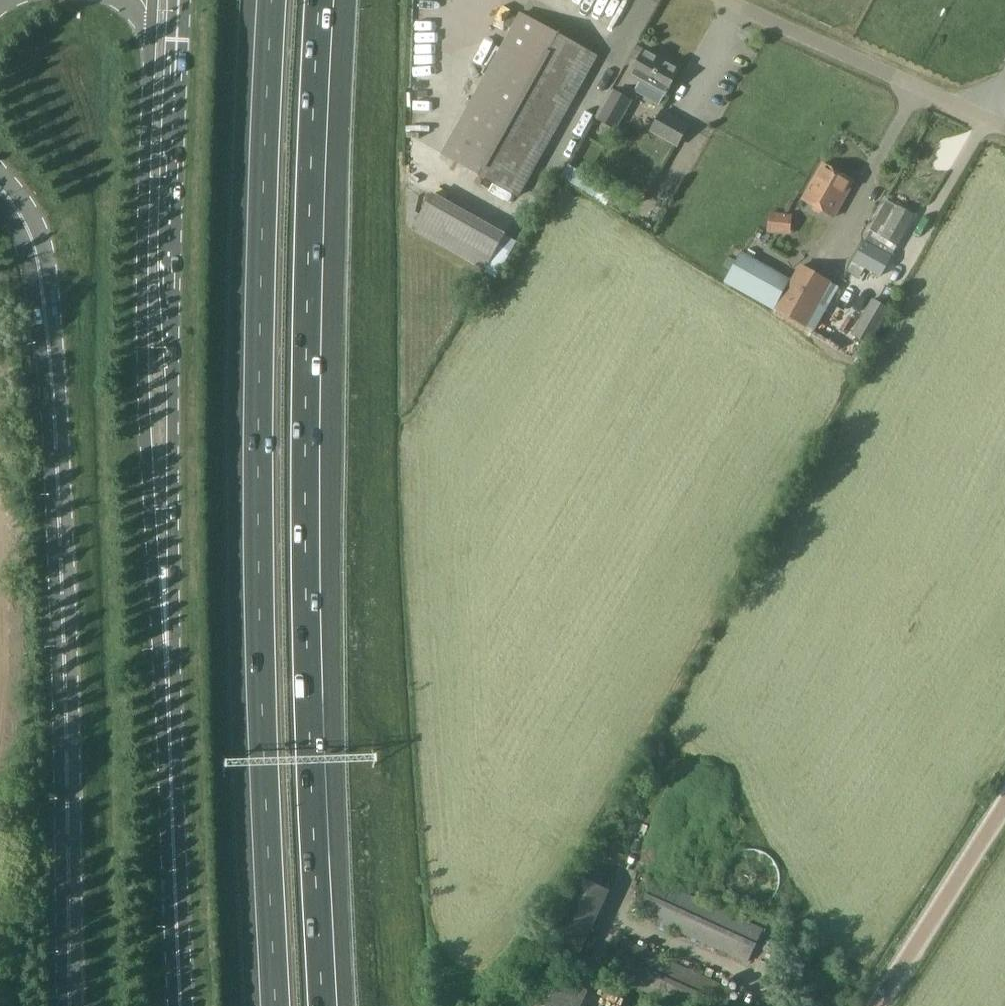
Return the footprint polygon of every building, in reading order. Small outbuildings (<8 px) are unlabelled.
[(611,19),(611,8),(625,7),(625,0),(615,0),(579,0),(579,20),(611,19)] [(519,196),(597,55),(522,13),(443,154),(519,196)] [(666,94),(680,69),(645,49),(631,75),(666,94)] [(615,130),(632,101),(615,91),(598,120),(615,130)] [(679,147),(685,137),(658,122),(652,132),(679,147)] [(589,144),(577,165),(588,171),(599,150),(589,144)] [(855,180),(824,163),(804,198),(835,216),(855,180)] [(486,271),(507,235),(434,194),(414,230),(486,271)] [(866,235),(856,254),(857,255),(853,261),(848,270),(861,277),(866,268),(881,277),(915,215),(886,200),(870,230),(871,230),(867,236),(866,235)] [(792,215),(769,214),(768,231),(791,233),(792,215)] [(803,267),(795,282),(743,253),(728,281),(779,310),(791,317),(796,320),(806,325),(830,282),(803,267)] [(872,346),(892,310),(874,300),(854,336),(872,346)] [(577,965),(610,894),(578,879),(545,950),(577,965)] [(749,963),(764,930),(655,881),(640,913),(749,963)] [(736,992),(626,942),(611,976),(678,1005),(729,1005),(736,992)] [(588,994),(533,969),(516,1005),(583,1005),(588,994)]
